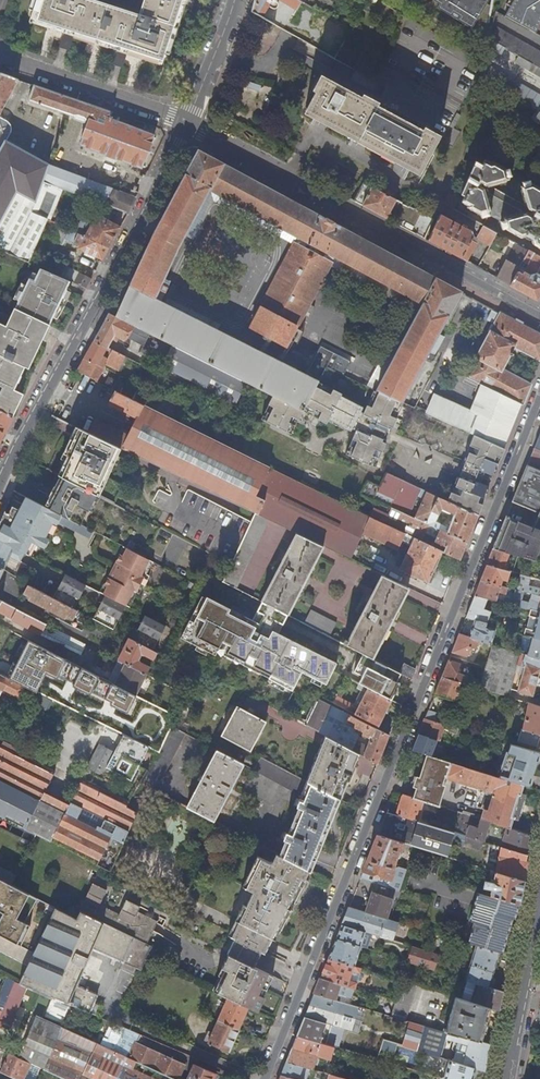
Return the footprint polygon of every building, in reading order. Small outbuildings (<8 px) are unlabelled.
[(140,14),(95,0),(36,0),(33,8),(30,8),(28,14),(31,15),(30,18),(67,30),(77,33),(119,46),(129,50),(163,61),(167,51),(170,39),(173,40),(174,37),(171,36),(177,20),(179,20),(180,18),(177,17),(182,1),(183,0),(145,0),(140,14)] [(145,0),(95,0),(140,14),(145,0)] [(252,11),(252,12),(263,18),(270,5),(274,7),(276,7),(277,7),(278,6),(279,4),(279,2),(279,1),(277,0),(255,0),(252,11)] [(298,10),(301,5),(303,1),(300,0),(281,0),(298,10)] [(361,3),(371,9),(377,0),(362,0),(361,3)] [(475,15),(485,0),(437,0),(436,2),(470,23),(475,15)] [(489,0),(485,0),(475,15),(485,17),(489,0)] [(504,15),(534,32),(539,22),(539,0),(508,0),(506,4),(509,6),(504,15)] [(490,39),(539,67),(539,51),(497,26),(490,39)] [(77,33),(67,30),(62,43),(73,46),(77,33)] [(501,55),(505,48),(489,39),(488,47),(501,55)] [(129,50),(119,46),(114,59),(125,63),(129,50)] [(501,55),(488,47),(487,55),(497,60),(501,55)] [(519,56),(516,63),(539,77),(539,68),(519,56)] [(473,64),(482,69),(484,63),(475,59),(473,64)] [(487,64),(482,80),(485,81),(539,113),(539,95),(487,64)] [(19,79),(0,72),(0,112),(19,79)] [(324,76),(319,85),(434,148),(440,139),(324,76)] [(155,134),(157,127),(136,120),(134,126),(110,117),(113,111),(35,84),(29,100),(90,120),(80,144),(142,168),(155,134)] [(422,171),(434,148),(319,85),(306,108),(422,171)] [(0,116),(0,152),(6,141),(11,132),(12,130),(12,129),(12,127),(12,125),(11,124),(11,123),(10,121),(0,116)] [(6,141),(0,152),(0,249),(29,262),(47,219),(32,212),(43,181),(63,189),(128,213),(136,197),(49,165),(48,164),(6,141)] [(295,243),(294,245),(261,307),(259,305),(258,308),(256,320),(252,326),(287,345),(297,326),(306,310),(311,312),(310,302),(330,265),(331,262),(330,262),(334,254),(424,302),(377,389),(416,407),(439,363),(434,361),(437,356),(435,355),(428,352),(438,333),(461,291),(328,221),(198,152),(159,230),(131,285),(156,298),(185,235),(211,188),(284,227),(281,235),(295,243)] [(474,165),(461,195),(465,197),(462,202),(468,206),(467,208),(481,215),(481,218),(489,216),(491,211),(487,197),(489,194),(520,210),(518,214),(504,218),(501,223),(503,230),(506,229),(521,237),(526,236),(526,239),(531,241),(533,239),(534,244),(539,248),(539,188),(532,183),(531,180),(524,181),(521,187),(525,201),(523,204),(493,187),(494,184),(508,180),(512,175),(510,168),(507,169),(492,161),(492,163),(485,160),(482,165),(476,161),(474,165)] [(50,220),(63,189),(43,181),(32,212),(47,219),(50,220)] [(401,215),(406,205),(405,204),(365,183),(362,189),(355,201),(387,218),(391,209),(401,215)] [(211,188),(185,235),(195,240),(215,203),(294,245),(295,243),(281,235),(284,227),(211,188)] [(454,209),(459,199),(449,193),(444,204),(454,209)] [(421,213),(406,205),(401,215),(416,223),(421,213)] [(97,214),(86,236),(110,246),(121,227),(97,214)] [(474,236),(472,232),(461,225),(459,226),(458,229),(456,227),(458,224),(440,214),(428,240),(450,252),(467,261),(473,264),(481,248),(475,245),(476,242),(472,240),(474,236)] [(78,248),(103,259),(110,246),(86,236),(61,225),(55,240),(64,244),(67,238),(80,244),(78,248)] [(477,238),(490,246),(498,233),(484,225),(477,238)] [(516,243),(497,278),(511,285),(518,272),(523,261),(529,250),(516,243)] [(529,250),(523,261),(529,264),(523,275),(518,272),(511,285),(537,299),(539,294),(539,256),(529,250)] [(492,252),(485,264),(491,267),(497,255),(492,252)] [(408,307),(367,385),(377,389),(424,302),(334,254),(330,262),(331,262),(330,265),(408,307)] [(529,264),(523,261),(518,272),(523,275),(529,264)] [(62,276),(38,266),(17,309),(52,325),(55,318),(69,288),(72,281),(66,278),(62,276)] [(66,278),(71,269),(66,267),(62,276),(66,278)] [(80,273),(71,269),(66,278),(72,281),(87,288),(93,278),(80,272),(80,273)] [(131,285),(116,316),(150,333),(174,345),(248,383),(273,395),(303,410),(305,406),(316,386),(318,382),(313,380),(305,376),(295,371),(284,365),(242,343),(212,328),(196,320),(178,310),(169,306),(156,298),(131,285)] [(72,290),(69,288),(55,318),(58,320),(60,318),(63,314),(64,312),(65,309),(67,307),(68,304),(69,303),(70,300),(70,298),(71,295),(72,293),(72,290)] [(495,310),(494,310),(491,308),(486,318),(495,323),(494,325),(466,377),(482,386),(472,411),(436,394),(427,413),(475,435),(501,447),(502,448),(520,404),(522,405),(530,385),(501,369),(515,345),(539,359),(539,335),(495,310)] [(44,341),(39,338),(47,324),(17,309),(8,327),(0,323),(0,355),(25,367),(33,351),(38,353),(44,341)] [(144,344),(150,333),(116,316),(110,313),(104,325),(95,341),(107,348),(113,339),(117,341),(120,337),(126,340),(128,336),(144,344)] [(39,338),(44,341),(51,326),(47,324),(39,338)] [(214,324),(212,328),(242,343),(244,340),(214,324)] [(304,330),(297,326),(287,345),(295,348),(304,330)] [(428,352),(435,355),(445,337),(438,333),(428,352)] [(119,370),(125,357),(107,348),(95,341),(90,350),(86,357),(104,366),(105,364),(119,370)] [(237,403),(248,383),(174,345),(164,366),(237,403)] [(322,345),(305,376),(313,380),(321,364),(327,366),(334,352),(322,345)] [(33,351),(25,367),(28,368),(30,369),(38,353),(33,351)] [(4,388),(0,397),(0,410),(11,415),(22,392),(14,388),(17,384),(25,367),(0,355),(0,385),(4,388)] [(96,364),(85,358),(82,364),(78,371),(100,382),(102,379),(99,377),(104,367),(96,363),(96,364)] [(286,360),(284,365),(295,371),(298,366),(286,360)] [(20,385),(28,368),(25,367),(17,384),(20,385)] [(160,400),(162,396),(153,391),(119,374),(116,380),(108,377),(105,384),(116,390),(155,409),(160,400)] [(185,401),(191,390),(162,375),(156,386),(173,394),(185,401)] [(318,382),(316,386),(331,394),(334,390),(319,382),(318,382)] [(156,386),(153,391),(162,396),(170,400),(173,394),(156,386)] [(346,454),(369,464),(376,450),(383,453),(387,444),(383,441),(390,426),(393,427),(397,419),(390,415),(397,402),(379,393),(372,407),(367,405),(366,408),(342,396),(343,394),(334,390),(331,394),(316,386),(305,406),(315,411),(317,409),(322,412),(319,419),(327,423),(330,420),(351,431),(353,429),(356,431),(353,439),(358,441),(353,452),(348,450),(346,454)] [(92,425),(89,432),(119,447),(121,448),(245,507),(255,511),(258,513),(265,499),(255,495),(270,466),(242,452),(170,417),(155,409),(116,390),(112,398),(112,399),(110,403),(139,417),(130,435),(96,419),(92,425)] [(372,407),(379,393),(374,391),(367,405),(372,407)] [(26,394),(22,392),(11,415),(14,417),(26,394)] [(267,421),(287,432),(292,423),(290,421),(292,417),(300,420),(304,412),(303,411),(303,410),(273,395),(269,404),(275,408),(267,421)] [(175,407),(160,400),(155,409),(170,417),(175,407)] [(403,406),(397,402),(390,415),(397,419),(403,406)] [(262,419),(267,421),(275,408),(269,404),(262,419)] [(315,411),(305,406),(303,410),(303,411),(304,412),(319,419),(322,412),(317,409),(315,411)] [(7,432),(15,417),(14,417),(11,415),(0,410),(0,445),(7,432)] [(292,423),(287,432),(292,435),(300,420),(292,417),(290,421),(292,423)] [(66,460),(59,474),(62,476),(71,457),(67,455),(80,428),(77,426),(62,458),(66,460)] [(102,483),(119,447),(89,432),(80,428),(67,455),(71,457),(62,476),(64,477),(94,493),(100,481),(102,483)] [(460,478),(456,487),(461,489),(460,489),(480,499),(481,497),(484,497),(498,463),(495,462),(501,447),(475,435),(470,445),(475,447),(473,453),(470,452),(466,461),(467,462),(460,478)] [(358,441),(353,439),(347,450),(348,450),(353,452),(358,441)] [(464,460),(466,461),(470,452),(473,453),(475,447),(470,445),(464,460)] [(119,447),(102,483),(97,494),(99,495),(121,448),(119,447)] [(495,462),(498,463),(498,464),(504,449),(502,448),(501,447),(495,462)] [(537,449),(534,448),(531,455),(527,465),(539,470),(539,451),(537,449)] [(376,467),(383,453),(376,450),(369,464),(376,467)] [(527,465),(513,501),(539,512),(539,470),(527,465)] [(428,582),(442,551),(421,541),(370,516),(354,508),(270,466),(255,495),(265,499),(258,513),(322,545),(350,558),(363,531),(397,548),(401,539),(411,544),(400,568),(428,582)] [(409,514),(421,488),(395,476),(387,472),(380,486),(367,480),(362,492),(378,500),(409,514)] [(456,476),(452,485),(460,489),(461,489),(456,487),(460,478),(456,476)] [(81,524),(96,494),(94,493),(64,477),(48,507),(62,514),(81,524)] [(97,494),(102,483),(100,481),(94,493),(96,494),(97,494)] [(450,491),(452,492),(458,495),(460,489),(452,485),(450,491)] [(153,502),(165,506),(170,494),(158,489),(153,502)] [(452,492),(448,500),(474,513),(480,499),(460,489),(458,495),(452,492)] [(473,527),(478,514),(474,513),(448,500),(427,491),(415,517),(467,542),(473,527)] [(0,523),(0,539),(26,553),(32,540),(45,547),(50,538),(46,536),(52,526),(55,528),(58,522),(62,514),(48,507),(27,496),(20,509),(13,505),(9,513),(4,523),(1,521),(0,523)] [(480,499),(474,513),(478,514),(482,505),(483,501),(480,499)] [(378,500),(370,516),(421,541),(423,536),(425,533),(436,538),(434,541),(445,547),(443,552),(460,560),(464,549),(467,542),(415,517),(409,514),(378,500)] [(262,600),(287,613),(322,545),(258,513),(255,511),(250,521),(231,563),(223,580),(236,587),(262,600)] [(94,531),(81,524),(62,514),(58,522),(90,539),(94,531)] [(506,516),(493,549),(509,553),(518,556),(537,561),(539,551),(539,514),(534,528),(506,516)] [(50,538),(55,528),(52,526),(46,536),(50,538)] [(423,536),(434,541),(436,538),(425,533),(423,536)] [(26,553),(0,539),(0,567),(5,569),(14,575),(26,553)] [(153,561),(125,546),(114,568),(123,573),(122,576),(112,571),(101,593),(106,595),(126,606),(129,607),(135,595),(139,597),(150,576),(146,574),(152,562),(153,561)] [(503,568),(509,553),(493,549),(491,555),(487,564),(503,568)] [(537,561),(518,556),(513,571),(515,572),(539,579),(539,562),(537,561)] [(502,578),(508,580),(508,578),(510,571),(503,568),(487,564),(484,572),(481,579),(500,585),(502,578)] [(372,656),(408,586),(381,573),(347,639),(344,638),(342,641),(363,652),(372,656)] [(60,585),(53,598),(73,608),(86,585),(66,574),(60,585)] [(506,586),(500,585),(481,579),(477,589),(475,595),(496,600),(499,601),(512,604),(514,596),(506,593),(508,587),(506,586)] [(60,585),(55,582),(48,595),(53,598),(60,585)] [(74,620),(78,611),(73,608),(53,598),(48,595),(30,586),(29,585),(26,590),(24,594),(31,597),(29,600),(66,619),(68,616),(74,620)] [(532,593),(532,595),(531,599),(530,599),(529,603),(522,601),(523,593),(524,591),(516,589),(514,596),(512,604),(528,608),(536,610),(539,602),(539,595),(532,593)] [(531,599),(532,595),(523,593),(522,601),(529,603),(530,599),(531,599)] [(106,595),(93,618),(113,629),(126,606),(106,595)] [(487,623),(496,600),(475,595),(470,606),(466,617),(478,620),(487,623)] [(190,619),(181,636),(197,644),(199,641),(210,646),(208,650),(215,654),(219,647),(270,674),(269,677),(293,689),(302,670),(326,682),(336,661),(279,632),(287,613),(262,600),(252,619),(207,596),(194,621),(190,619)] [(438,609),(441,600),(423,596),(421,604),(438,609)] [(41,634),(47,623),(18,609),(0,600),(0,611),(13,618),(12,620),(41,634)] [(311,608),(304,621),(329,634),(336,620),(311,608)] [(525,634),(526,634),(533,636),(539,638),(539,611),(536,610),(528,608),(528,612),(530,613),(529,616),(537,618),(534,630),(526,628),(525,634)] [(145,616),(132,639),(153,650),(165,627),(161,624),(145,616)] [(537,618),(529,616),(526,628),(534,630),(537,618)] [(97,621),(89,617),(86,623),(94,627),(97,621)] [(487,623),(478,620),(476,626),(485,629),(486,626),(487,623)] [(86,643),(47,623),(41,634),(81,654),(85,647),(90,650),(91,646),(86,643)] [(496,629),(486,626),(485,629),(476,626),(474,626),(470,637),(483,641),(492,644),(496,629)] [(0,659),(0,674),(26,687),(124,735),(148,747),(159,752),(171,726),(169,711),(136,695),(115,684),(11,631),(5,644),(37,660),(38,659),(44,662),(40,669),(34,667),(31,674),(0,659)] [(482,644),(483,641),(470,637),(459,633),(456,643),(452,651),(467,656),(471,647),(477,648),(479,643),(482,644)] [(526,634),(521,652),(526,654),(528,654),(533,636),(526,634)] [(533,636),(528,654),(539,658),(539,638),(533,636)] [(154,660),(158,652),(153,650),(132,639),(129,637),(118,659),(125,663),(147,674),(151,667),(141,662),(140,660),(142,655),(144,654),(154,660)] [(508,696),(521,652),(500,646),(492,644),(485,666),(479,688),(480,688),(508,696)] [(372,656),(363,652),(353,671),(362,675),(358,683),(359,683),(391,699),(400,682),(396,681),(401,671),(400,670),(372,656)] [(539,673),(539,658),(528,654),(526,654),(522,666),(525,667),(518,690),(533,695),(537,683),(539,677),(539,673)] [(460,663),(449,660),(446,667),(442,677),(462,683),(466,684),(468,676),(457,672),(460,663)] [(404,662),(400,670),(401,671),(412,677),(416,668),(404,662)] [(125,663),(115,684),(136,695),(147,674),(125,663)] [(0,674),(0,711),(11,717),(26,687),(0,674)] [(457,701),(460,690),(462,683),(442,677),(435,695),(457,701)] [(354,705),(337,696),(334,703),(378,725),(391,699),(359,683),(357,687),(362,689),(366,692),(359,705),(355,703),(354,705)] [(462,683),(460,690),(469,693),(471,686),(466,684),(462,683)] [(366,692),(362,689),(355,703),(359,705),(366,692)] [(384,747),(389,734),(319,699),(306,725),(325,735),(359,753),(378,763),(384,747)] [(529,703),(523,729),(521,729),(518,741),(538,746),(539,738),(539,706),(529,703)] [(265,720),(236,705),(222,735),(250,749),(265,720)] [(445,716),(437,713),(428,711),(425,719),(443,724),(445,716)] [(476,719),(471,718),(468,727),(473,729),(476,719)] [(457,732),(458,728),(443,724),(425,719),(422,726),(419,734),(436,739),(439,740),(443,729),(457,732)] [(154,789),(185,733),(171,726),(159,752),(152,765),(149,770),(142,782),(154,789)] [(436,739),(419,734),(415,744),(412,750),(424,753),(431,756),(436,739)] [(124,842),(138,812),(128,805),(141,782),(142,782),(149,770),(139,765),(148,747),(124,735),(115,751),(103,775),(88,767),(69,804),(51,840),(89,861),(111,872),(124,843),(124,842)] [(325,735),(306,781),(340,798),(359,753),(325,735)] [(17,752),(19,748),(4,741),(2,744),(0,743),(0,781),(3,782),(17,752)] [(103,775),(115,751),(101,743),(100,743),(88,767),(103,775)] [(511,744),(500,777),(509,780),(512,771),(522,774),(524,769),(534,772),(537,764),(539,763),(539,761),(539,752),(511,744)] [(152,765),(159,752),(148,747),(139,765),(149,770),(152,765)] [(216,749),(186,806),(213,820),(243,763),(216,749)] [(32,843),(37,833),(51,840),(69,804),(48,793),(51,786),(48,785),(51,780),(56,770),(17,752),(3,782),(0,781),(0,827),(32,843)] [(511,828),(514,818),(512,817),(519,795),(521,795),(524,785),(509,780),(500,777),(476,770),(431,756),(424,753),(416,776),(414,775),(412,781),(414,782),(413,786),(416,787),(413,797),(423,801),(437,805),(446,776),(486,789),(486,788),(491,789),(495,791),(493,800),(488,798),(485,797),(482,808),(485,809),(482,819),(491,822),(508,827),(511,828)] [(291,789),(298,776),(261,756),(254,769),(291,789)] [(529,786),(534,772),(524,769),(522,774),(512,771),(509,780),(524,785),(529,786)] [(310,870),(340,798),(306,781),(301,796),(300,796),(299,798),(296,798),(294,805),(299,806),(289,832),(284,830),(281,838),(284,839),(279,854),(303,866),(309,869),(310,870)] [(403,794),(396,814),(417,821),(423,801),(413,797),(403,794)] [(512,817),(514,818),(516,818),(524,796),(521,795),(519,795),(512,817)] [(417,821),(396,814),(388,811),(383,823),(378,834),(406,843),(415,846),(448,856),(452,841),(454,832),(438,827),(432,825),(417,821)] [(484,841),(491,822),(482,819),(476,817),(464,813),(462,813),(455,832),(483,841),(484,841)] [(504,839),(530,847),(532,842),(533,835),(511,828),(508,827),(504,839)] [(480,850),(483,841),(455,832),(454,832),(452,841),(480,850)] [(401,857),(404,848),(406,843),(378,834),(375,843),(367,862),(361,878),(375,883),(399,890),(407,868),(398,865),(394,867),(398,856),(401,857)] [(528,855),(501,847),(496,871),(524,879),(526,868),(528,862),(526,862),(528,855)] [(289,911),(289,910),(290,908),(293,910),(297,903),(295,898),(293,897),(296,889),(299,891),(304,889),(308,879),(305,877),(299,875),(303,866),(279,854),(275,852),(270,863),(257,856),(242,887),(253,893),(252,895),(288,913),(289,911)] [(309,869),(303,866),(299,875),(305,877),(309,869)] [(524,879),(496,871),(492,869),(491,874),(495,875),(495,879),(491,879),(491,881),(485,880),(484,887),(488,888),(487,890),(486,894),(519,904),(519,905),(522,893),(524,879)] [(49,921),(56,908),(11,885),(1,880),(0,879),(0,895),(49,921)] [(80,911),(80,912),(134,937),(147,944),(154,931),(157,923),(158,921),(139,911),(141,906),(127,899),(120,914),(100,904),(107,890),(93,883),(79,911),(80,911)] [(399,890),(375,883),(365,911),(387,917),(393,899),(397,900),(400,891),(399,890)] [(304,889),(299,891),(296,889),(293,897),(295,898),(297,903),(304,889)] [(486,894),(478,892),(469,921),(474,922),(468,943),(476,945),(500,952),(502,953),(506,941),(499,939),(501,931),(508,933),(513,917),(515,918),(519,904),(486,894)] [(234,939),(227,954),(253,967),(261,950),(265,952),(272,937),(275,939),(288,913),(252,895),(247,906),(242,904),(234,921),(229,931),(227,935),(234,939)] [(400,921),(387,917),(365,911),(349,906),(342,925),(365,932),(393,940),(400,921)] [(136,967),(140,969),(144,959),(145,959),(152,946),(147,944),(134,937),(80,912),(77,919),(56,908),(49,921),(40,939),(34,952),(27,966),(18,983),(52,998),(53,996),(89,1012),(94,1002),(97,994),(76,985),(93,948),(123,961),(121,966),(134,972),(136,967)] [(288,913),(275,939),(279,940),(291,915),(288,913)] [(0,918),(0,934),(34,952),(40,939),(0,918)] [(360,946),(365,932),(342,925),(339,932),(336,939),(360,946)] [(508,933),(501,931),(499,939),(506,941),(508,933)] [(27,966),(34,952),(0,934),(0,951),(27,966)] [(354,966),(360,946),(336,939),(333,947),(329,958),(354,966)] [(405,949),(402,959),(407,961),(412,946),(396,941),(395,944),(401,946),(400,947),(405,949)] [(493,972),(500,952),(476,945),(470,965),(493,972)] [(434,969),(439,955),(412,946),(407,961),(409,962),(413,963),(434,969)] [(265,989),(272,976),(253,967),(227,954),(221,968),(225,969),(222,976),(215,991),(249,1007),(257,1011),(264,997),(262,996),(265,989)] [(357,982),(355,982),(349,980),(352,970),(358,972),(360,972),(361,968),(354,966),(329,958),(325,967),(320,978),(342,984),(349,986),(355,988),(357,982)] [(470,965),(465,979),(468,980),(477,983),(480,984),(489,987),(493,972),(470,965)] [(349,980),(355,982),(358,972),(352,970),(349,980)] [(347,996),(346,996),(337,993),(339,988),(341,989),(342,984),(320,978),(317,987),(314,993),(345,1002),(347,996)] [(4,993),(6,994),(5,997),(3,996),(0,1002),(0,1016),(15,981),(10,979),(4,993)] [(410,1004),(416,985),(407,982),(403,981),(396,1000),(392,1015),(405,1019),(410,1004)] [(346,996),(349,986),(342,984),(341,989),(339,988),(337,993),(346,996)] [(480,984),(474,1002),(490,1007),(499,1010),(501,1002),(503,991),(489,987),(480,984)] [(215,991),(209,989),(199,1013),(214,1019),(239,1030),(249,1007),(215,991)] [(440,1057),(446,1038),(447,1031),(446,1031),(405,1019),(392,1015),(345,1002),(314,993),(307,1010),(305,1016),(327,1023),(321,1043),(334,1047),(366,1056),(377,1059),(380,1049),(383,1040),(395,1044),(440,1057)] [(485,1026),(490,1007),(474,1002),(456,997),(450,1016),(447,1028),(444,1027),(444,1029),(446,1030),(446,1031),(447,1031),(452,1033),(480,1041),(485,1026)] [(94,1002),(89,1012),(94,1014),(99,1004),(94,1002)] [(129,1058),(128,1057),(112,1050),(102,1046),(97,1043),(42,1018),(36,1016),(18,1058),(31,1063),(41,1068),(43,1069),(65,1078),(119,1078),(129,1058)] [(301,1026),(297,1036),(321,1043),(327,1023),(305,1016),(301,1026)] [(229,1053),(239,1030),(214,1019),(212,1022),(216,1023),(207,1043),(229,1053)] [(135,1042),(139,1034),(113,1022),(105,1042),(99,1039),(97,1043),(102,1046),(112,1050),(128,1057),(135,1042)] [(455,1051),(452,1061),(477,1068),(487,1071),(492,1045),(480,1041),(452,1033),(451,1039),(454,1040),(453,1046),(454,1051),(455,1051)] [(330,1059),(334,1047),(321,1043),(297,1036),(292,1048),(286,1062),(302,1066),(309,1068),(312,1069),(317,1055),(330,1059)] [(392,1053),(395,1044),(383,1040),(380,1049),(392,1053)] [(135,1042),(128,1057),(129,1058),(176,1078),(178,1078),(179,1076),(185,1065),(135,1042)] [(0,1068),(0,1072),(15,1078),(23,1078),(31,1063),(18,1058),(7,1053),(0,1068)] [(129,1058),(119,1078),(176,1078),(129,1058)] [(447,1059),(441,1078),(444,1078),(450,1060),(447,1059)] [(477,1068),(452,1061),(450,1060),(444,1078),(446,1078),(473,1078),(477,1068)] [(298,1078),(302,1066),(286,1062),(280,1078),(279,1078),(298,1078)] [(187,1078),(214,1078),(216,1074),(194,1064),(187,1078)] [(302,1066),(298,1078),(305,1078),(309,1068),(302,1066)]
